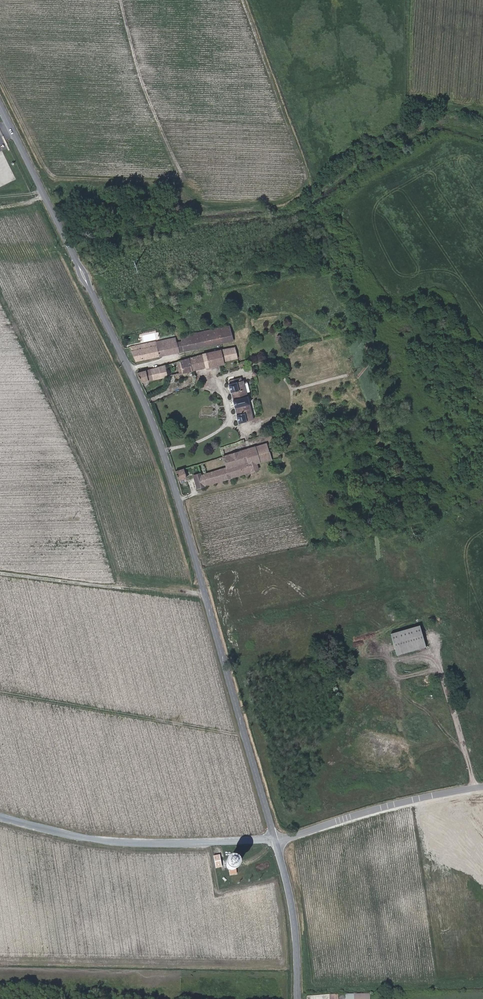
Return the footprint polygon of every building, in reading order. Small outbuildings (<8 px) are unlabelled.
[(429,306),(416,310),(419,320),(432,316),(429,306)] [(410,310),(381,318),(382,324),(411,315),(410,310)] [(225,328),(228,343),(233,342),(229,327),(225,328)] [(203,349),(228,343),(225,328),(183,338),(185,345),(200,341),(203,349)] [(185,345),(183,338),(177,339),(180,355),(186,353),(185,345)] [(132,350),(136,365),(180,355),(177,339),(132,350)] [(200,341),(185,345),(186,353),(203,349),(200,341)] [(137,374),(143,385),(227,365),(227,364),(239,360),(236,349),(137,374)] [(230,385),(229,385),(239,424),(241,423),(242,427),(247,425),(247,424),(253,422),(253,420),(254,420),(243,383),(242,383),(241,380),(235,381),(234,380),(230,381),(230,385)] [(197,491),(262,472),(260,466),(272,462),(271,458),(275,457),(271,447),(268,448),(267,446),(175,473),(179,484),(193,480),(197,491)] [(396,655),(427,647),(421,625),(391,633),(396,655)] [(216,868),(222,867),(220,855),(214,856),(216,868)] [(244,864),(230,857),(225,867),(240,874),(244,864)]
